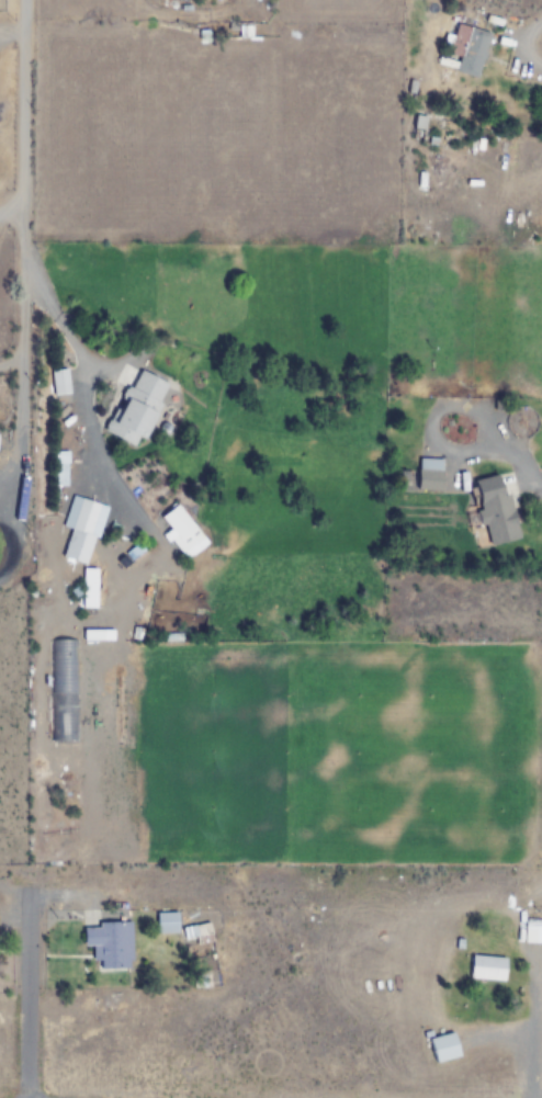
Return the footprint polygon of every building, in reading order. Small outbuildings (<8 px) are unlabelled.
[(489,34),(455,23),(442,63),(477,73),(489,34)] [(145,438),(171,384),(136,367),(105,431),(134,445),(139,435),(145,438)] [(439,458),(417,458),(417,488),(439,488),(439,458)] [(515,539),(501,474),(470,481),(484,545),(515,539)] [(60,558),(83,564),(100,503),(77,497),(60,558)] [(176,931),(176,912),(154,912),(154,931),(176,931)] [(516,918),(516,942),(541,942),(541,918),(516,918)] [(129,922),(85,923),(86,964),(130,963),(129,922)] [(505,956),(470,956),(470,979),(505,979),(505,956)] [(431,1063),(460,1056),(453,1030),(424,1038),(431,1063)]
